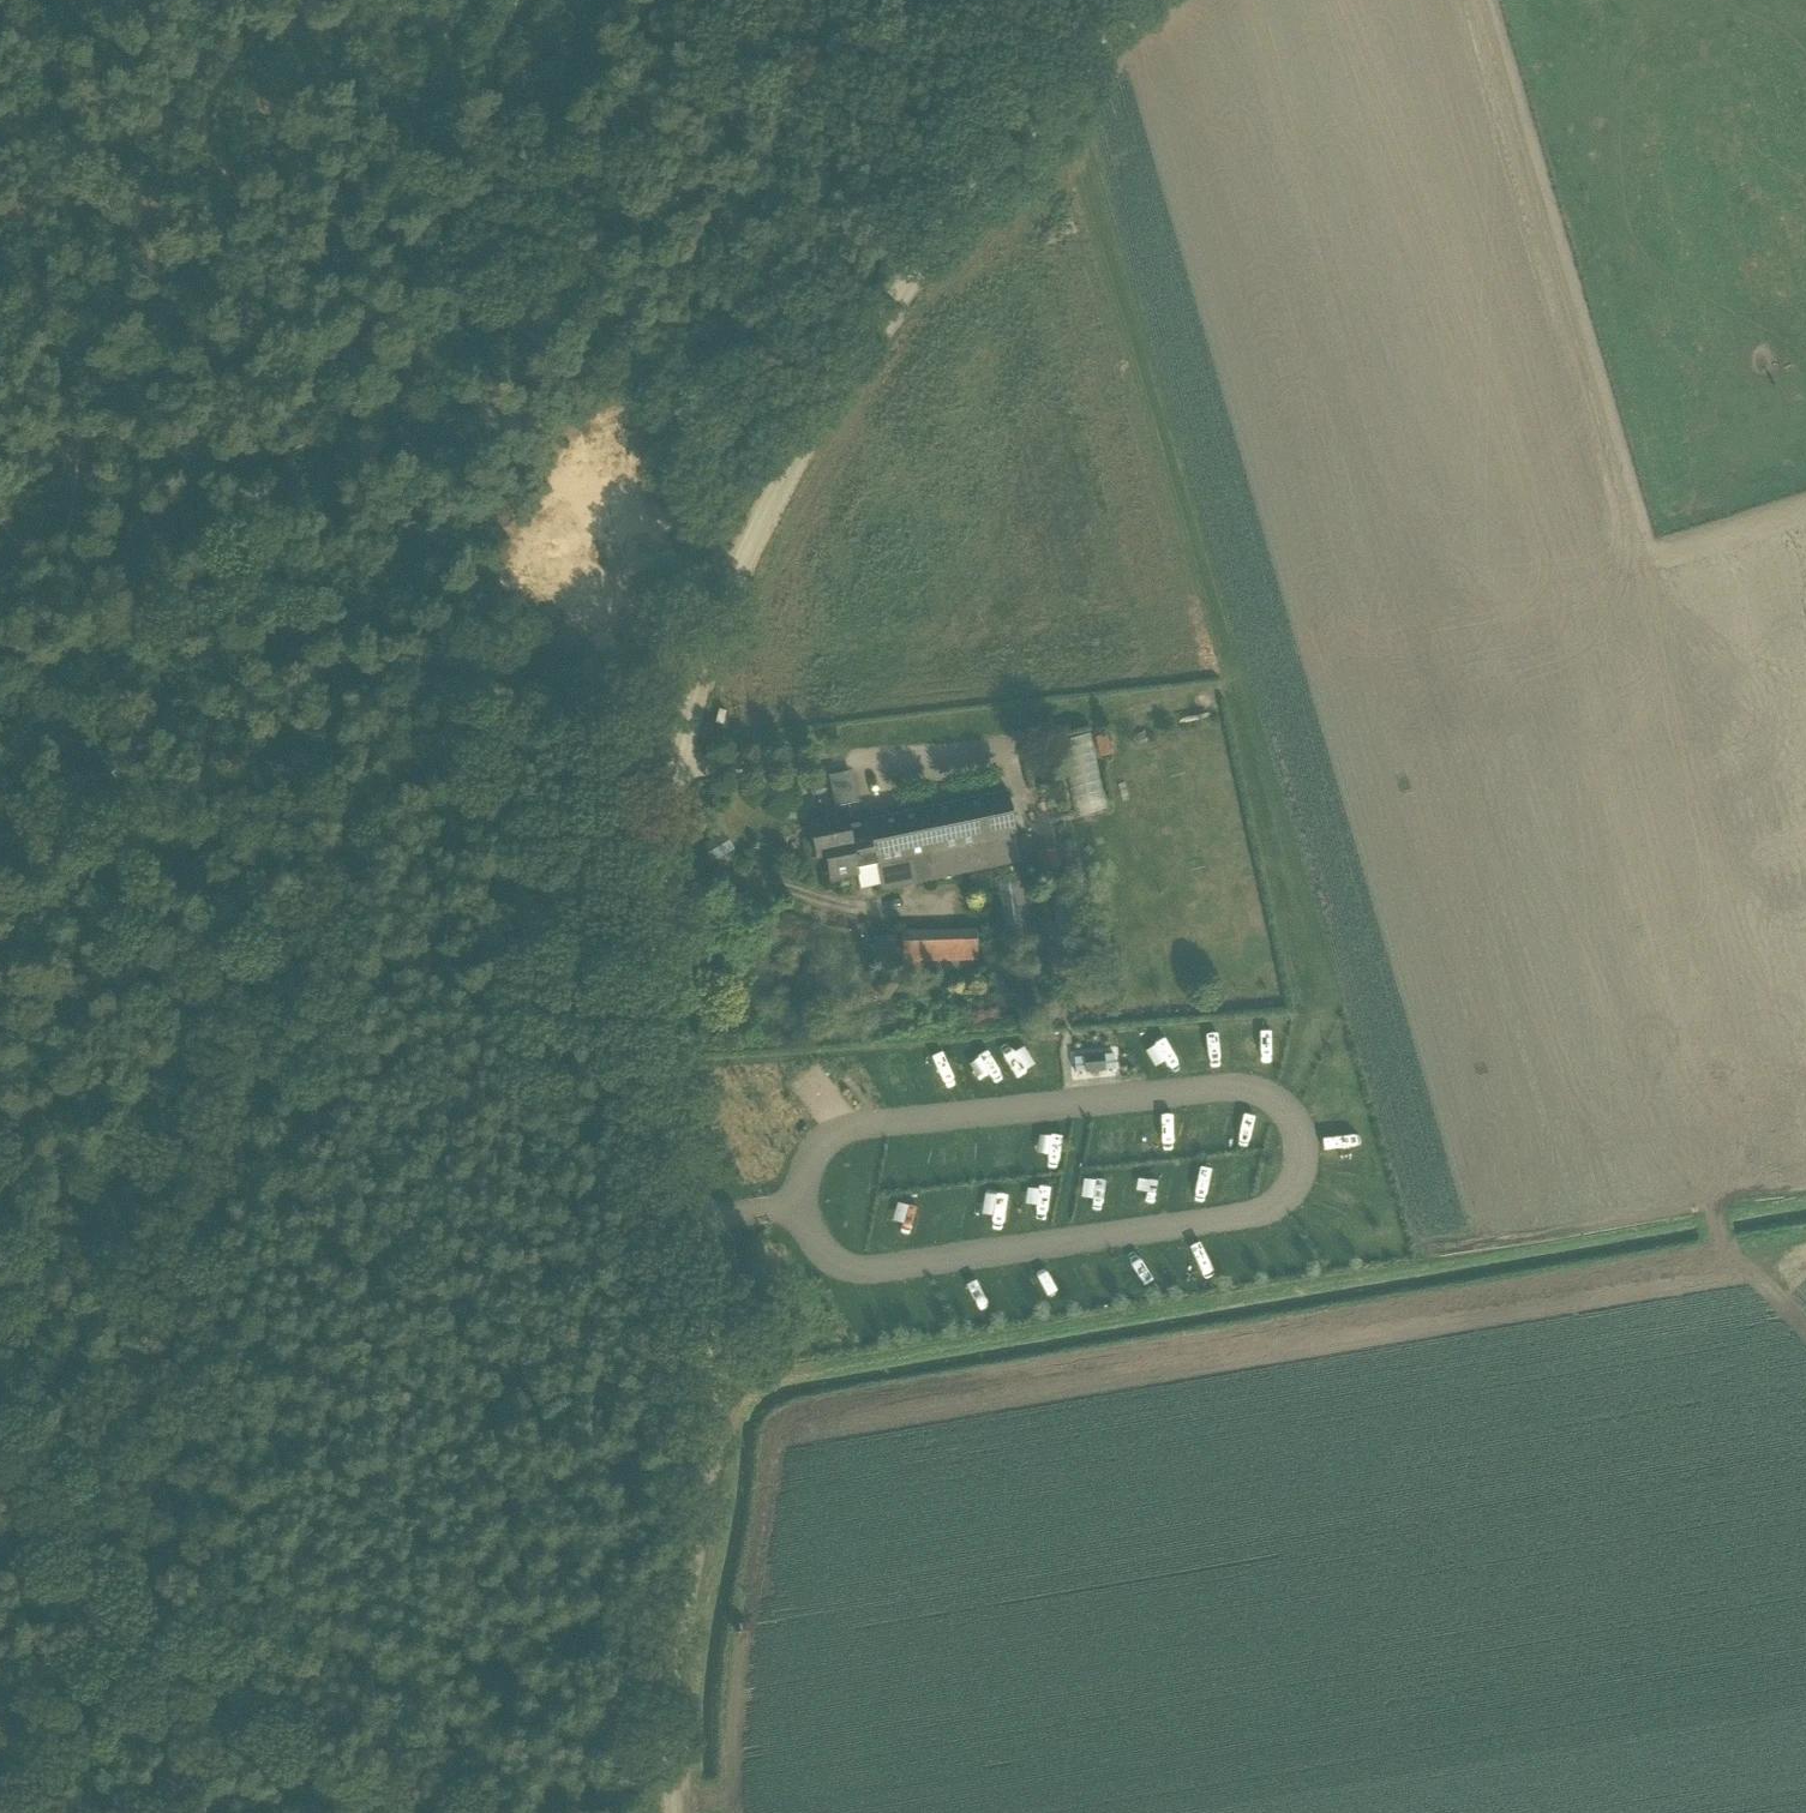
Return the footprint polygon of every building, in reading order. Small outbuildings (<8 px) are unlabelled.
[(716,724),(723,725),(726,713),(719,711),(716,724)] [(1096,735),(1066,737),(1071,810),(1101,808),(1096,735)] [(829,775),(836,806),(861,800),(854,769),(829,775)] [(928,854),(933,879),(1021,862),(1008,792),(899,814),(904,838),(907,858),(928,854)] [(874,844),(904,838),(899,814),(848,824),(845,811),(826,816),(827,822),(810,826),(817,857),(853,850),(852,844),(872,839),(874,844)] [(853,850),(817,857),(817,859),(828,857),(833,880),(858,875),(861,889),(879,885),(880,890),(933,879),(928,854),(907,858),(904,838),(874,844),(872,839),(852,844),(853,850)] [(712,864),(723,857),(713,840),(702,847),(712,864)] [(1060,867),(1057,849),(1037,853),(1040,871),(1060,867)] [(1014,887),(998,889),(1006,944),(1038,940),(1025,867),(1011,870),(1014,887)] [(977,931),(902,934),(902,938),(874,938),(875,976),(977,973),(977,931)] [(1113,1055),(1104,1056),(1105,1071),(1115,1070),(1113,1055)] [(1076,1074),(1086,1073),(1084,1058),(1074,1059),(1076,1074)]
